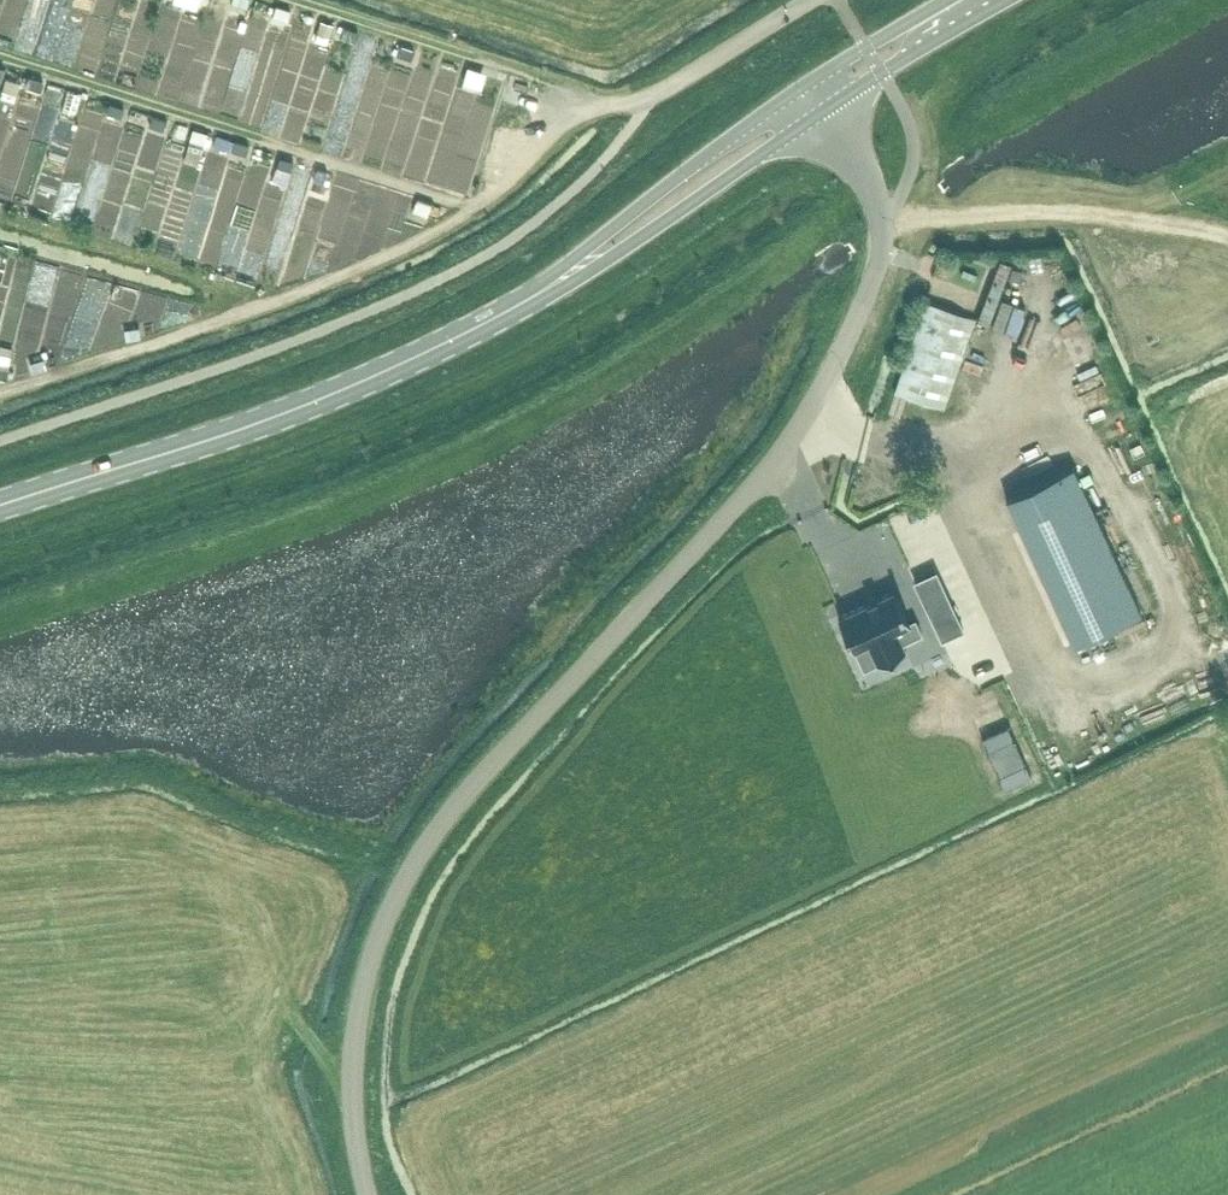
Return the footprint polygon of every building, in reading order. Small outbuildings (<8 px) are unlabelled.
[(180,0),(143,0),(134,14),(118,4),(118,0),(108,0),(111,1),(104,13),(101,31),(121,34),(123,20),(137,22),(132,50),(126,49),(120,88),(152,93),(164,74),(191,79),(227,100),(235,52),(250,54),(258,40),(220,34),(224,11),(207,8),(200,20),(197,37),(175,33),(180,0)] [(465,126),(487,131),(500,81),(478,76),(465,126)] [(34,207),(52,210),(58,179),(40,175),(46,148),(33,145),(45,86),(5,78),(0,101),(0,200),(34,207)] [(458,90),(407,93),(408,111),(419,111),(418,98),(438,97),(439,116),(457,115),(457,101),(469,101),(468,81),(458,81),(458,90)] [(64,162),(67,144),(52,142),(50,160),(64,162)] [(262,180),(271,159),(252,151),(243,172),(262,180)] [(203,181),(221,183),(224,159),(206,157),(203,181)] [(286,189),(294,167),(278,162),(270,184),(286,189)] [(315,174),(311,197),(327,199),(330,176),(315,174)] [(3,299),(22,306),(35,271),(17,264),(3,299)] [(927,300),(894,391),(943,408),(976,317),(927,300)] [(11,350),(0,350),(0,374),(10,374),(11,350)] [(1119,476),(1148,459),(1136,440),(1107,457),(1119,476)] [(1004,495),(1072,642),(1140,611),(1072,464),(1004,495)] [(935,569),(913,579),(940,638),(962,628),(935,569)] [(837,614),(862,668),(862,669),(871,664),(904,649),(900,640),(920,631),(913,617),(908,619),(893,588),(837,614)]
